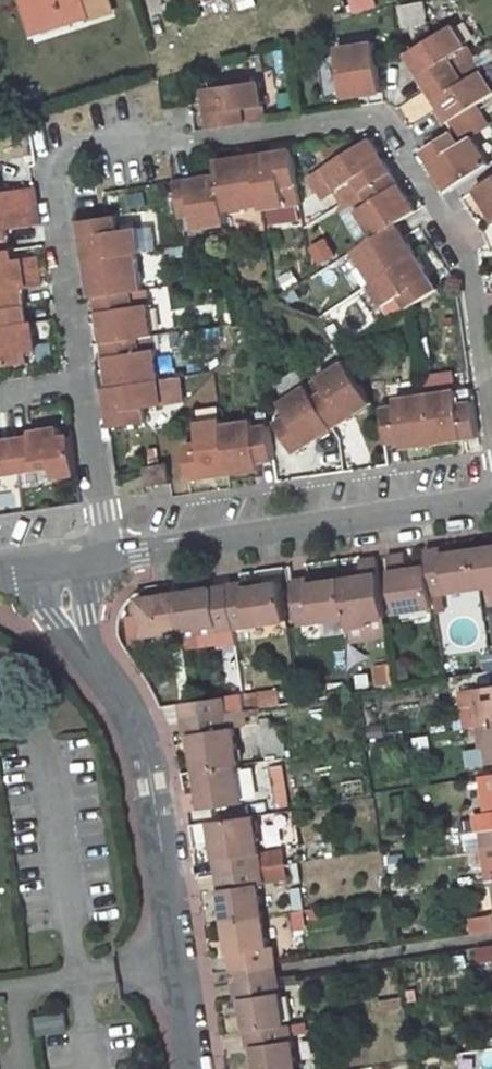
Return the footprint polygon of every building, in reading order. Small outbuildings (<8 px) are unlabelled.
[(94,14),(89,0),(29,0),(40,32),(94,14)] [(458,25),(412,54),(433,87),(463,68),(455,56),(471,46),(458,25)] [(342,51),(348,99),(388,94),(382,46),(342,51)] [(454,120),(491,96),(491,78),(488,71),(471,81),(463,68),(433,87),(454,120)] [(262,80),(209,87),(212,103),(216,128),(268,121),(262,80)] [(477,136),(468,123),(428,151),(453,189),(491,164),(491,160),(477,136)] [(375,138),(328,169),(341,189),(358,178),(365,190),(395,170),(375,138)] [(302,183),(296,148),(258,154),(265,202),(266,209),(292,205),(289,185),(302,183)] [(244,205),(265,202),(258,154),(220,159),(223,174),(228,207),(231,207),(232,213),(245,211),(244,205)] [(398,223),(420,208),(395,170),(365,190),(373,203),(361,209),(378,235),(398,223)] [(228,207),(223,174),(177,180),(183,216),(196,214),(197,227),(230,222),(228,207)] [(476,191),(491,217),(491,180),(476,191)] [(40,205),(37,185),(3,189),(2,181),(0,181),(0,211),(40,205)] [(0,211),(0,241),(10,240),(9,233),(43,228),(40,205),(0,211)] [(88,260),(137,253),(142,252),(138,223),(119,226),(117,212),(82,217),(88,260)] [(376,282),(419,255),(398,223),(378,235),(355,250),(367,267),(362,269),(369,281),(374,278),(376,282)] [(11,249),(10,240),(0,241),(0,251),(11,249)] [(28,305),(26,291),(31,290),(27,257),(18,258),(17,248),(11,249),(0,251),(0,309),(28,305)] [(137,253),(88,260),(94,297),(134,291),(142,289),(142,285),(146,284),(143,270),(140,271),(137,253)] [(411,307),(441,289),(419,255),(376,282),(372,285),(388,309),(405,298),(411,307)] [(134,291),(94,297),(100,342),(140,336),(153,334),(154,334),(149,305),(136,307),(134,291)] [(2,344),(0,344),(0,368),(32,364),(31,355),(40,353),(36,322),(30,323),(28,305),(0,309),(0,331),(2,344)] [(107,386),(160,379),(155,348),(153,334),(140,336),(100,342),(107,386)] [(312,387),(338,429),(379,404),(352,362),(312,387)] [(429,380),(434,391),(458,381),(454,369),(429,380)] [(181,376),(160,379),(164,406),(185,403),(181,376)] [(160,379),(107,386),(113,428),(147,424),(145,408),(164,406),(160,379)] [(300,452),(338,429),(312,387),(285,403),(292,416),(283,422),(300,452)] [(484,438),(479,403),(464,405),(462,391),(430,395),(437,443),(437,444),(484,438)] [(437,443),(430,395),(398,399),(399,406),(386,407),(391,444),(405,442),(406,449),(437,443)] [(233,475),(225,425),(224,419),(198,423),(201,443),(187,445),(193,481),(233,475)] [(278,461),(273,426),(257,429),(255,420),(225,425),(233,475),(263,470),(262,463),(278,461)] [(64,430),(33,434),(34,438),(18,440),(22,473),(56,468),(58,478),(80,475),(74,437),(65,438),(64,430)] [(5,475),(22,473),(18,440),(1,443),(1,439),(0,439),(0,476),(5,475)] [(170,462),(144,466),(147,487),(173,483),(170,462)] [(484,551),(457,555),(456,550),(440,552),(443,569),(446,596),(490,589),(484,551)] [(446,596),(443,569),(421,572),(418,556),(401,558),(410,614),(448,609),(446,596)] [(355,583),(360,620),(361,628),(385,624),(384,618),(399,616),(392,559),(375,562),(378,580),(355,583)] [(355,583),(323,587),(321,581),(305,583),(311,627),(360,620),(355,583)] [(249,630),(301,623),(295,585),(262,589),(261,584),(244,586),(249,630)] [(195,632),(233,626),(234,633),(249,630),(244,586),(190,594),(195,632)] [(165,636),(195,632),(190,594),(160,599),(165,636)] [(151,600),(157,637),(165,636),(160,599),(151,600)] [(385,624),(361,628),(360,639),(400,633),(399,616),(384,618),(385,624)] [(229,699),(186,705),(188,723),(231,717),(229,699)] [(239,733),(254,731),(252,714),(231,717),(233,733),(239,733)] [(245,768),(239,733),(233,733),(231,717),(188,723),(190,739),(196,739),(201,774),(242,768),(245,768)] [(191,813),(247,804),(242,768),(201,774),(204,792),(188,794),(191,813)] [(272,774),(278,816),(291,814),(285,771),(272,774)] [(486,835),(491,834),(491,816),(483,817),(486,835)] [(217,825),(224,874),(268,869),(266,854),(261,819),(217,825)] [(289,850),(266,854),(268,869),(270,885),(294,882),(289,850)] [(224,874),(230,922),(268,918),(263,886),(270,885),(268,869),(224,874)] [(230,922),(237,970),(281,965),(279,949),(272,950),(268,918),(230,922)] [(476,927),(478,938),(491,936),(491,925),(476,927)] [(491,959),(491,949),(481,950),(482,960),(491,959)] [(239,984),(283,978),(281,965),(237,970),(239,984)] [(290,1027),(283,978),(239,984),(241,1003),(247,1002),(251,1033),(290,1027)] [(39,1033),(66,1029),(64,1012),(36,1016),(39,1033)] [(261,1068),(300,1068),(294,1027),(290,1027),(251,1033),(253,1050),(258,1049),(261,1068)]
